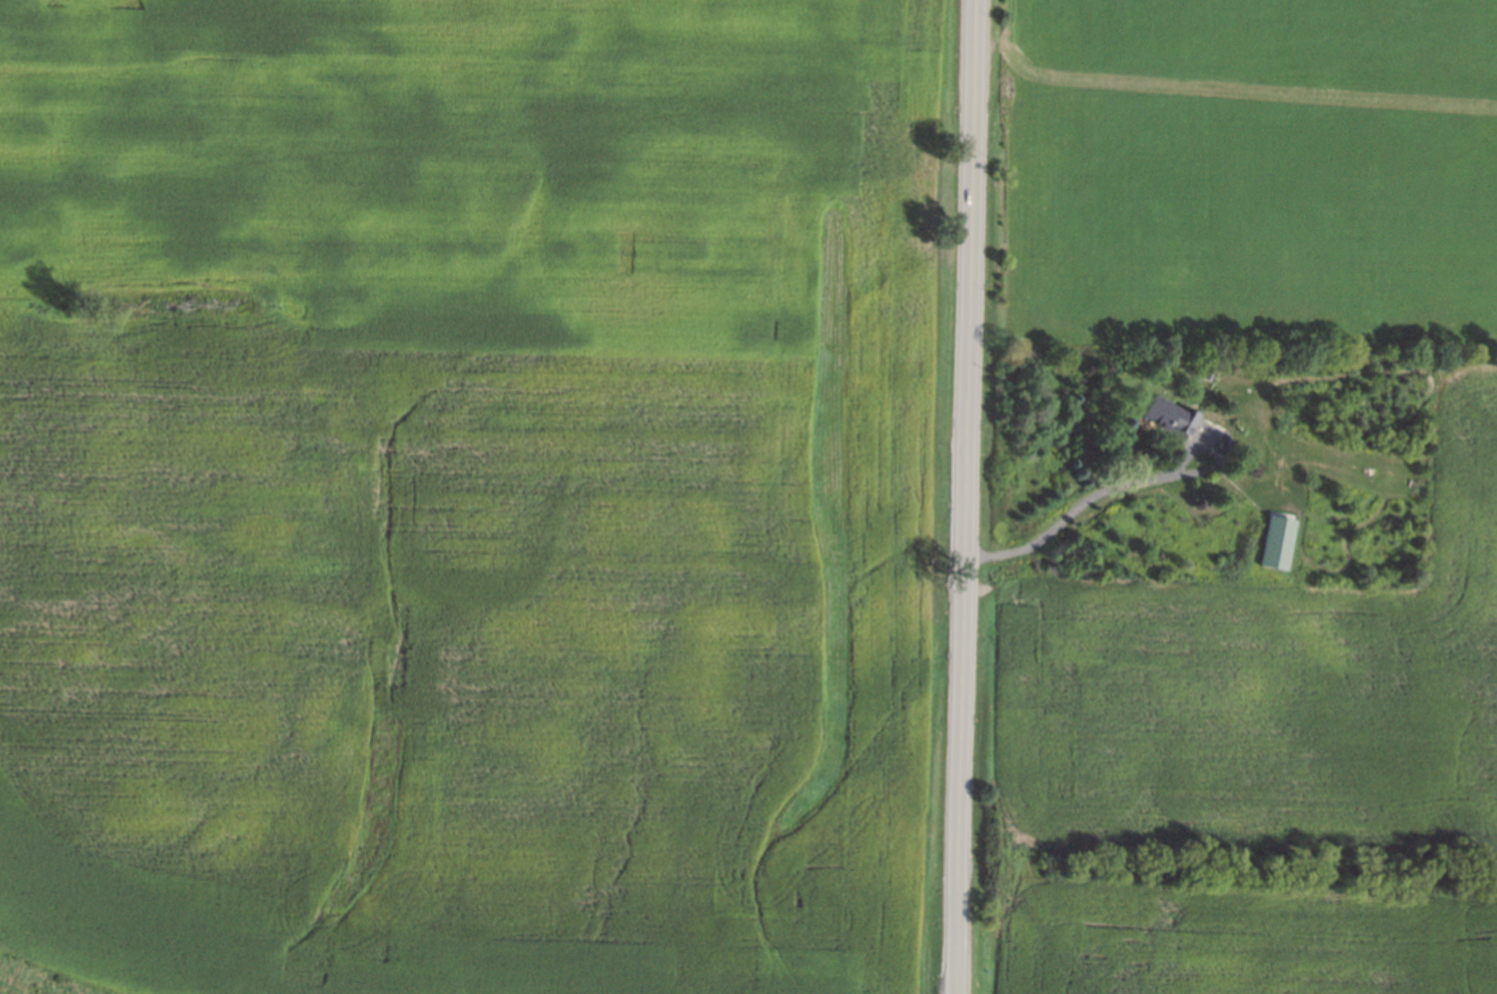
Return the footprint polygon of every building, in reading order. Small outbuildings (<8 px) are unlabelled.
[(1200,413),(1183,404),(1181,408),(1152,393),(1140,416),(1186,440),(1200,413)] [(1294,519),(1268,515),(1261,566),(1286,569),(1294,519)]
